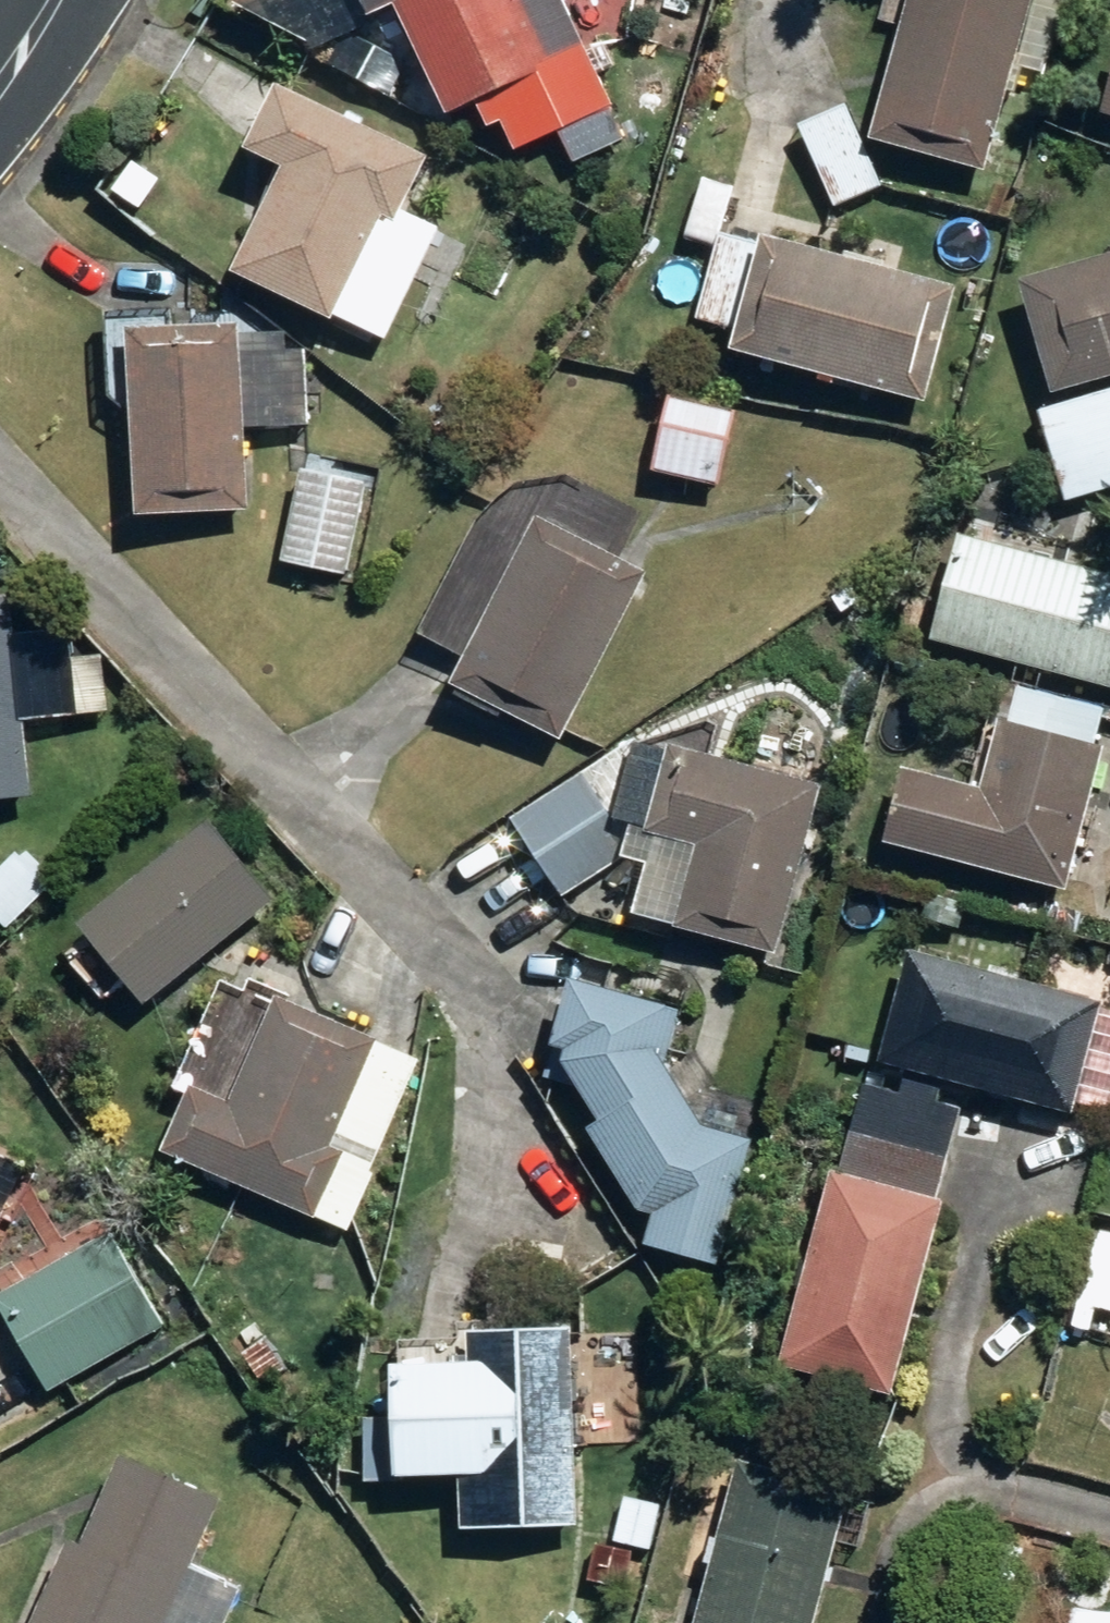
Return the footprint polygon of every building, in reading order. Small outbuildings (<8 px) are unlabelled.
[(444,117),(549,65),(517,0),(388,0),(444,117)] [(990,215),(1001,173),(984,168),(1030,0),(903,0),(865,140),(971,169),(963,198),(958,196),(955,206),(990,215)] [(1109,116),(1109,77),(1100,113),(1109,116)] [(230,273),(330,319),(379,216),(394,222),(425,155),(271,85),(241,149),(280,165),(230,273)] [(798,126),(834,206),(879,185),(843,106),(798,126)] [(727,349),(918,402),(950,288),(760,235),(757,247),(721,238),(723,234),(682,223),(659,305),(733,326),(727,349)] [(1050,395),(1109,377),(1109,254),(1016,281),(1050,395)] [(123,329),(133,516),(244,510),(240,429),(308,427),(304,350),(283,351),(282,332),(237,334),(236,323),(123,329)] [(1064,501),(1109,487),(1109,387),(1037,409),(1064,501)] [(650,468),(717,482),(731,412),(664,398),(650,468)] [(281,560),(344,574),(364,480),(301,466),(281,560)] [(1004,531),(1015,546),(1034,543),(1041,525),(1029,510),(1010,513),(1004,531)] [(447,684),(557,741),(643,571),(533,516),(447,684)] [(1109,689),(1109,578),(953,535),(924,639),(1109,689)] [(26,799),(6,602),(0,603),(0,802),(26,799)] [(884,842),(1062,888),(1098,748),(1073,742),(1085,697),(1000,675),(988,723),(999,726),(982,794),(902,774),(884,842)] [(673,930),(772,954),(799,851),(813,855),(818,832),(806,829),(817,786),(665,746),(663,751),(634,744),(613,824),(694,845),(673,930)] [(509,819),(560,897),(625,853),(574,775),(509,819)] [(204,820),(73,921),(135,1001),(266,900),(204,820)] [(5,928),(46,885),(14,854),(0,868),(0,923),(5,928)] [(863,1081),(852,1128),(949,1152),(960,1106),(936,1100),(941,1079),(1071,1112),(1099,1003),(904,953),(878,1062),(904,1069),(898,1090),(863,1081)] [(158,1155),(346,1230),(416,1056),(273,999),(271,1002),(218,980),(173,1090),(182,1094),(158,1155)] [(642,1244),(715,1266),(750,1142),(700,1128),(663,1062),(677,1010),(567,980),(540,1076),(575,1086),(597,1125),(590,1128),(635,1210),(650,1215),(642,1244)] [(949,1152),(852,1128),(841,1174),(828,1173),(780,1367),(888,1393),(949,1152)] [(44,1393),(163,1324),(110,1233),(0,1295),(0,1316),(44,1393)] [(219,1328),(263,1385),(282,1371),(238,1312),(219,1328)] [(455,1476),(457,1532),(575,1528),(571,1431),(582,1431),(581,1412),(572,1412),(568,1328),(463,1332),(464,1365),(390,1367),(392,1418),(362,1419),(363,1479),(455,1476)] [(241,1588),(189,1565),(217,1502),(118,1457),(78,1547),(66,1541),(30,1622),(225,1622),(241,1588)] [(846,1492),(736,1464),(728,1493),(713,1490),(706,1515),(721,1520),(695,1622),(812,1622),(846,1492)] [(612,1543),(650,1550),(659,1505),(622,1496),(612,1543)] [(585,1579),(621,1589),(631,1551),(595,1542),(585,1579)]
